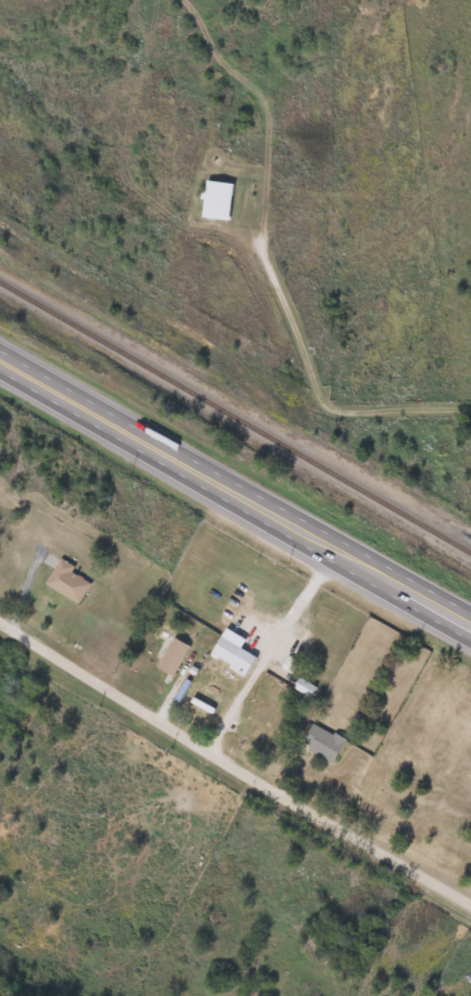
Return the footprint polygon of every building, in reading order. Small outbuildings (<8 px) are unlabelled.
[(231,184),(204,181),(200,218),(227,221),(231,184)] [(43,584),(77,604),(89,582),(70,571),(74,565),(59,557),(43,584)] [(239,647),(219,636),(209,654),(230,665),(239,647)] [(189,647),(173,637),(154,666),(171,676),(189,647)] [(333,763),(344,739),(311,723),(299,747),(333,763)]
